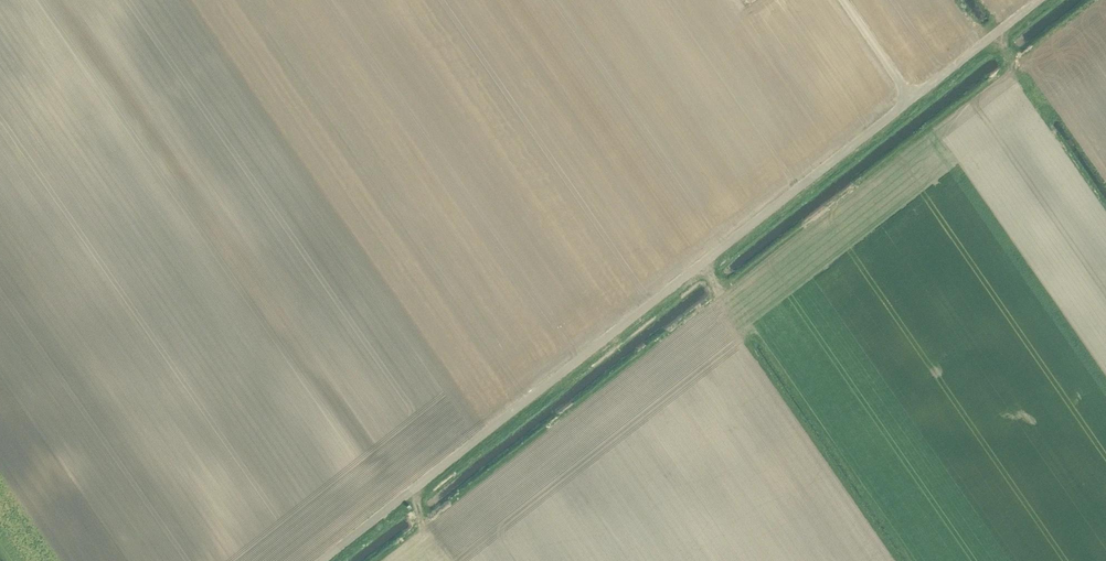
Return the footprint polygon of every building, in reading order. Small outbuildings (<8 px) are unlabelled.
[(993,55),(980,65),(985,72),(998,62),(993,55)] [(429,505),(458,482),(454,477),(425,500),(429,505)] [(388,537),(406,521),(402,517),(384,532),(388,537)]
